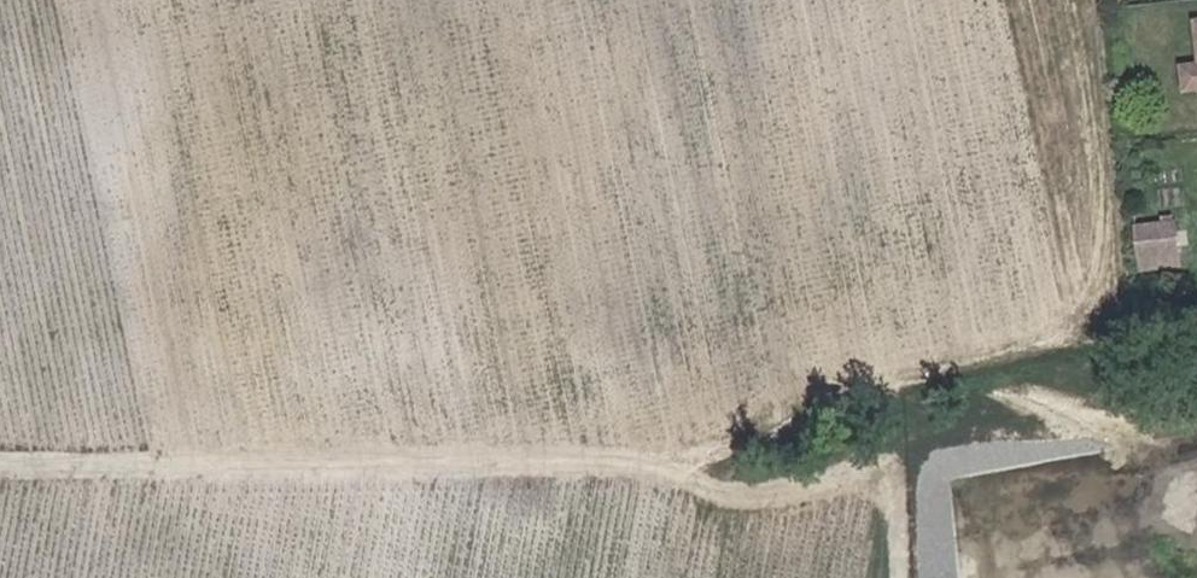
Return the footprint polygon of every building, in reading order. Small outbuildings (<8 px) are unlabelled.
[(1185,86),(1188,110),(1196,108),(1196,84),(1185,86)] [(1164,240),(1122,245),(1125,274),(1168,268),(1164,240)] [(1168,268),(1125,274),(1127,284),(1169,279),(1168,268)]
